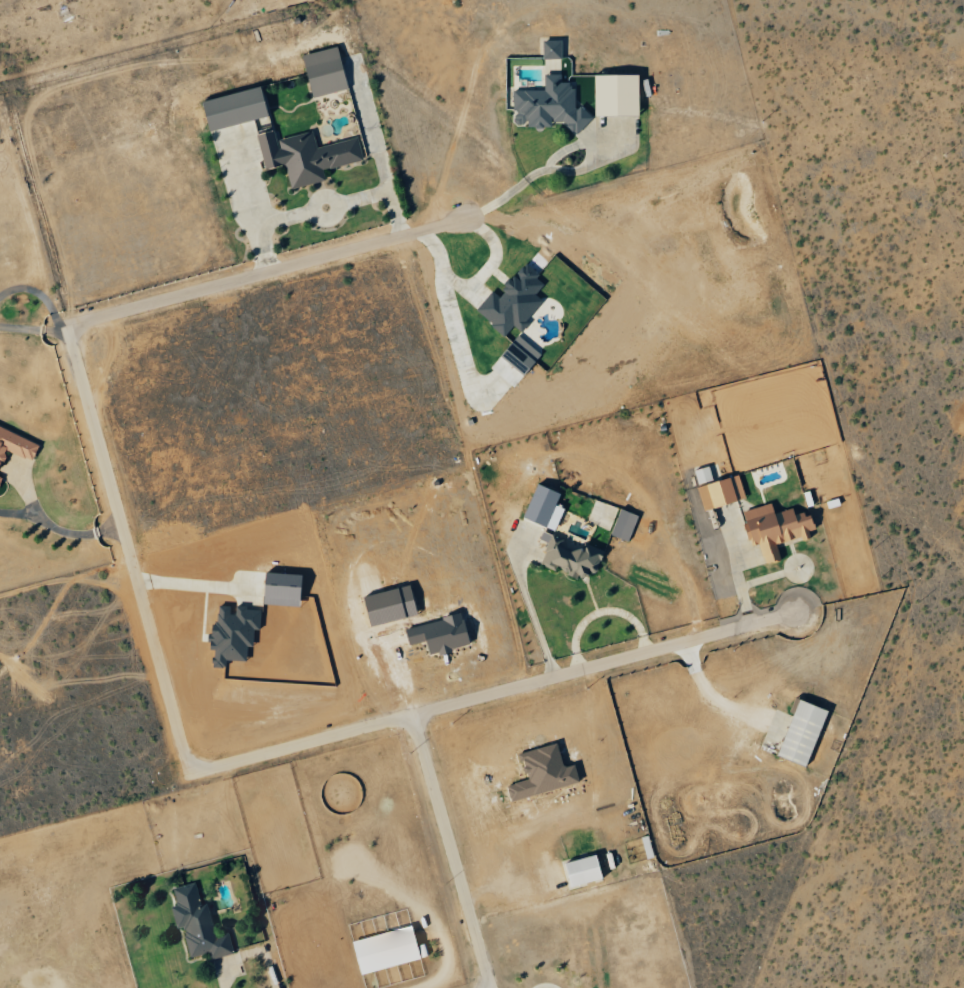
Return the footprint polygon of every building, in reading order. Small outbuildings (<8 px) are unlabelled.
[(544,90),(514,91),(515,127),(587,125),(586,108),(574,108),(574,82),(562,83),(561,40),(543,41),(544,90)] [(313,98),(348,90),(338,47),(303,55),(313,98)] [(640,115),(640,75),(595,75),(596,116),(640,115)] [(204,100),(213,144),(218,143),(223,163),(233,160),(236,172),(257,167),(256,162),(263,160),(254,121),(270,118),(263,87),(204,100)] [(358,137),(317,147),(313,131),(277,139),(275,130),(258,134),(266,170),(286,165),(291,189),(326,180),(323,170),(363,160),(358,137)] [(476,311),(506,336),(513,327),(519,332),(544,302),(536,296),(544,285),(537,279),(540,275),(525,263),(498,296),(493,291),(476,311)] [(547,319),(561,319),(562,299),(542,299),(542,303),(548,303),(547,319)] [(501,356),(524,376),(542,354),(519,335),(501,356)] [(0,427),(0,470),(1,469),(7,455),(5,449),(33,461),(40,445),(0,427)] [(712,475),(719,473),(717,464),(695,470),(699,485),(714,481),(712,475)] [(746,500),(740,476),(698,486),(704,510),(746,500)] [(546,527),(561,494),(538,485),(524,518),(546,527)] [(742,512),(752,547),(760,544),(766,565),(781,560),(777,546),(810,536),(808,532),(816,530),(811,512),(795,516),(793,509),(774,514),(772,504),(742,512)] [(639,516),(621,509),(611,535),(629,542),(639,516)] [(605,551),(584,543),(581,554),(561,547),(564,539),(543,532),(540,540),(549,543),(541,565),(556,571),(556,569),(585,579),(590,565),(599,568),(605,551)] [(303,575),(266,573),(265,605),(301,607),(303,575)] [(261,610),(234,608),(234,607),(216,606),(213,646),(220,647),(219,658),(214,658),(213,667),(226,668),(226,660),(247,661),(248,646),(253,646),(255,630),(260,630),(261,610)] [(406,628),(409,645),(426,641),(430,655),(470,646),(464,615),(406,628)] [(794,714),(778,757),(807,767),(828,711),(796,699),(791,713),(794,714)] [(580,783),(575,764),(565,766),(559,743),(520,753),(528,780),(507,785),(511,800),(580,783)] [(572,887),(604,878),(597,854),(565,863),(572,887)] [(361,974),(429,957),(426,943),(418,945),(412,925),(353,941),(361,974)]
